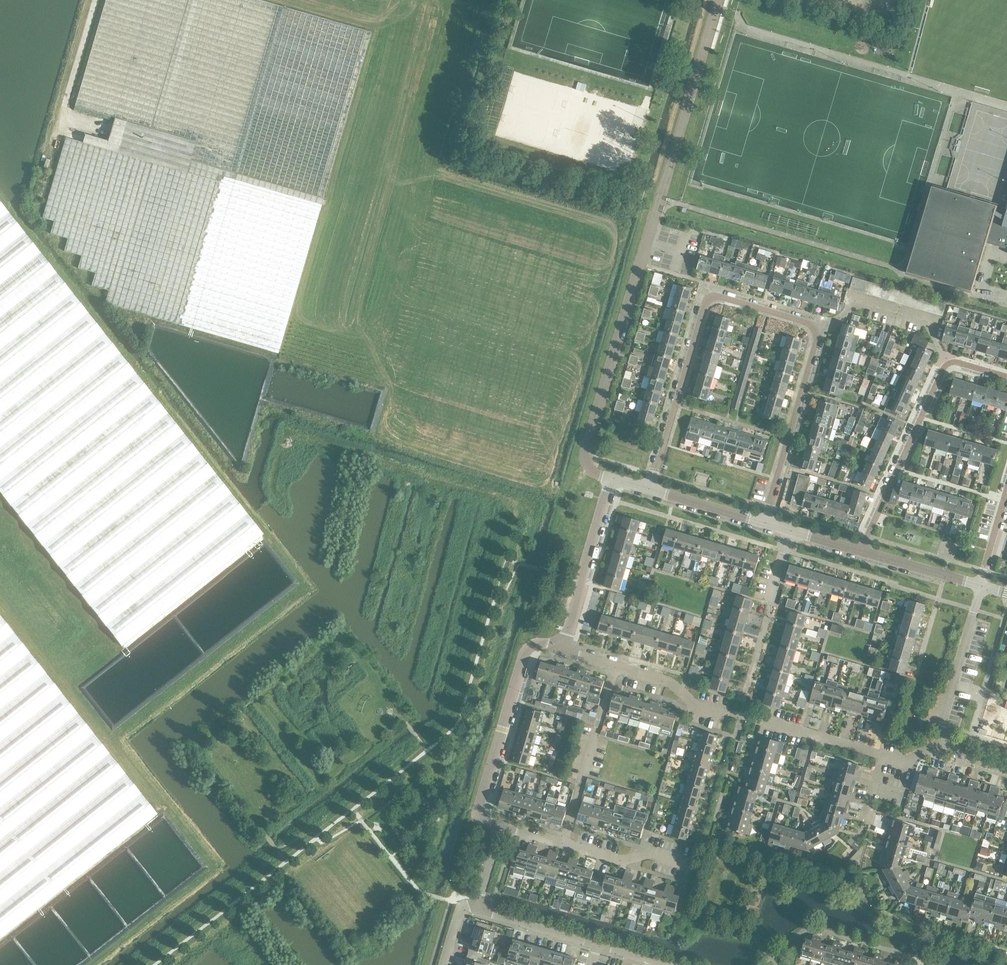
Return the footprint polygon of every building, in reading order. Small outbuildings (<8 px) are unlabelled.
[(361,70),(372,33),(259,0),(106,0),(74,109),(114,121),(108,142),(85,135),(83,143),(65,138),(42,217),(54,221),(50,233),(68,238),(64,250),(81,255),(77,268),(95,273),(91,285),(109,290),(105,302),(279,353),(361,70)] [(1006,210),(996,207),(996,206),(946,191),(932,187),(907,273),(971,292),(986,243),(1006,249),(1006,210)] [(41,253),(0,202),(0,285),(41,253)] [(712,237),(710,243),(713,243),(712,246),(716,247),(717,247),(719,239),(712,237)] [(719,239),(717,247),(720,248),(721,245),(724,246),(725,241),(719,239)] [(733,239),(731,246),(740,249),(742,242),(733,239)] [(724,263),(726,257),(715,254),(714,257),(709,272),(720,276),(724,263)] [(709,272),(714,257),(709,256),(708,258),(702,256),(698,269),(709,272)] [(779,256),(776,265),(785,267),(787,259),(779,256)] [(743,282),(747,269),(748,265),(737,261),(736,264),(732,279),(743,282)] [(732,279),(736,264),(734,263),(733,266),(724,263),(720,276),(732,279)] [(754,286),(758,273),(759,270),(754,269),(754,272),(747,269),(743,282),(754,286)] [(655,272),(652,283),(660,286),(663,275),(655,272)] [(769,276),(758,273),(754,286),(765,289),(769,276)] [(835,280),(847,285),(849,279),(836,275),(835,280)] [(781,294),(785,281),(774,278),(770,290),(781,294)] [(856,291),(859,279),(854,278),(850,289),(856,291)] [(862,292),(865,281),(859,279),(856,291),(862,292)] [(793,297),(796,284),(785,281),(781,294),(793,297)] [(868,294),(871,283),(865,281),(862,292),(868,294)] [(873,296),(877,284),(871,283),(868,294),(873,296)] [(804,300),(808,288),(796,284),(793,297),(804,300)] [(879,298),(883,286),(877,284),(873,296),(879,298)] [(678,286),(675,297),(689,301),(692,290),(678,286)] [(830,294),(831,289),(820,286),(819,291),(815,304),(826,307),(830,294)] [(885,299),(888,288),(883,286),(879,298),(885,299)] [(815,304),(819,291),(808,288),(804,300),(815,304)] [(891,301),(894,289),(888,288),(885,299),(891,301)] [(831,289),(830,294),(826,307),(838,310),(842,298),(835,296),(836,290),(831,289)] [(897,303),(900,291),(894,289),(891,301),(897,303)] [(902,304),(906,293),(900,291),(897,303),(902,304)] [(908,306),(911,295),(906,293),(902,304),(908,306)] [(914,308),(917,296),(911,295),(908,306),(914,308)] [(920,309),(923,298),(917,296),(914,308),(920,309)] [(685,313),(689,301),(675,297),(671,309),(685,313)] [(925,311),(929,300),(923,298),(920,309),(925,311)] [(931,313),(935,301),(929,300),(925,311),(931,313)] [(937,314),(940,303),(935,301),(931,313),(937,314)] [(943,316),(946,306),(946,305),(940,303),(937,314),(943,316)] [(682,325),(685,313),(671,309),(668,321),(682,325)] [(728,331),(731,319),(717,315),(714,327),(728,331)] [(850,326),(843,324),(840,335),(859,341),(860,336),(854,334),(856,328),(858,328),(858,327),(859,322),(851,320),(850,326)] [(678,337),(682,325),(668,321),(665,333),(678,337)] [(965,348),(968,335),(970,329),(959,326),(957,332),(954,344),(965,348)] [(726,338),(728,331),(714,327),(710,339),(724,343),(730,345),(731,339),(726,338)] [(954,344),(957,332),(946,328),(942,341),(954,344)] [(976,351),(980,338),(981,333),(976,331),(975,337),(968,335),(965,348),(976,351)] [(888,334),(882,332),(877,346),(879,347),(882,348),(888,334)] [(675,348),(678,337),(665,333),(661,344),(675,348)] [(859,341),(840,335),(837,346),(855,352),(859,341)] [(915,335),(910,345),(919,349),(918,352),(912,350),(910,355),(928,363),(932,352),(926,349),(929,341),(915,335)] [(801,340),(788,336),(784,348),(798,352),(801,340)] [(987,354),(991,341),(980,338),(976,351),(987,354)] [(721,354),(724,343),(710,339),(707,350),(721,354)] [(1006,346),(1006,341),(1006,340),(1004,339),(1002,344),(998,357),(1006,360),(1006,346)] [(998,357),(1002,344),(991,341),(987,354),(998,357)] [(672,359),(675,348),(661,344),(658,355),(672,359)] [(855,352),(837,346),(834,358),(852,363),(855,352)] [(794,364),(798,352),(784,348),(781,360),(794,364)] [(717,366),(721,354),(707,350),(704,362),(717,366)] [(668,371),(672,359),(658,355),(655,355),(652,366),(655,367),(668,371)] [(923,374),(928,363),(910,355),(905,365),(923,374)] [(852,363),(834,358),(830,369),(846,374),(848,367),(851,368),(852,363)] [(880,359),(879,363),(877,366),(885,369),(888,362),(880,359)] [(791,375),(794,364),(781,360),(777,371),(791,375)] [(876,371),(877,366),(879,363),(871,361),(868,368),(876,371)] [(714,378),(717,366),(704,362),(700,374),(714,378)] [(918,384),(923,374),(905,365),(900,376),(918,384)] [(883,376),(885,369),(877,366),(876,371),(874,376),(883,376)] [(665,382),(668,371),(655,367),(651,378),(665,382)] [(849,374),(846,374),(830,369),(827,380),(846,386),(849,374)] [(788,387),(791,375),(777,371),(774,383),(788,387)] [(711,389),(714,378),(700,374),(697,385),(711,389)] [(913,395),(918,384),(900,376),(895,387),(898,388),(913,395)] [(662,394),(665,382),(651,378),(648,390),(662,394)] [(864,379),(862,386),(867,388),(870,381),(864,379)] [(962,397),(966,382),(954,379),(950,394),(962,397)] [(846,386),(827,380),(824,391),(837,395),(839,389),(844,390),(846,386)] [(973,401),(977,386),(966,382),(962,397),(973,401)] [(784,399),(788,387),(774,383),(771,395),(784,399)] [(707,401),(711,389),(697,385),(693,397),(707,401)] [(984,404),(989,389),(977,386),(973,401),(984,404)] [(908,406),(913,395),(898,388),(894,399),(908,406)] [(996,408),(1000,392),(989,389),(984,404),(983,409),(987,410),(989,406),(996,408)] [(658,406),(662,394),(648,390),(644,402),(658,406)] [(1006,410),(1006,394),(1000,392),(996,408),(1006,411),(1006,410)] [(781,410),(784,399),(771,395),(767,406),(781,410)] [(904,416),(908,406),(894,399),(891,398),(884,411),(897,417),(898,414),(904,416)] [(821,401),(818,412),(836,418),(839,406),(821,401)] [(655,417),(658,406),(644,402),(641,413),(655,417)] [(778,422),(781,410),(767,406),(764,418),(778,422)] [(836,418),(818,412),(814,424),(833,429),(836,418)] [(651,429),(655,417),(641,413),(638,425),(651,429)] [(899,425),(894,423),(887,419),(882,417),(877,428),(879,429),(882,430),(894,436),(899,425)] [(700,437),(705,422),(692,418),(686,439),(699,443),(701,438),(700,437)] [(713,441),(717,425),(705,422),(700,437),(701,438),(713,441)] [(833,429),(814,424),(811,435),(829,440),(833,429)] [(725,445),(730,429),(717,425),(713,441),(725,445)] [(738,448),(743,433),(730,429),(725,445),(738,448)] [(889,446),(894,436),(882,430),(877,441),(889,446)] [(936,449),(940,434),(929,431),(924,446),(936,449)] [(749,458),(755,437),(743,433),(738,448),(745,450),(743,456),(749,458)] [(947,452),(952,437),(940,434),(936,449),(947,452)] [(826,451),(829,440),(811,435),(808,446),(821,450),(826,451)] [(768,440),(755,437),(749,458),(762,462),(768,440)] [(959,456),(963,441),(952,437),(947,452),(959,456)] [(885,457),(889,446),(877,441),(872,438),(867,449),(869,450),(885,457)] [(970,459),(974,444),(963,441),(959,456),(957,461),(962,462),(963,457),(970,459)] [(980,468),(981,462),(986,447),(974,444),(970,459),(968,465),(980,468)] [(817,461),(821,450),(808,446),(805,457),(817,461)] [(997,451),(986,447),(981,462),(993,465),(997,451)] [(880,468),(885,457),(869,450),(867,454),(870,456),(868,462),(880,468)] [(822,462),(817,461),(805,457),(801,469),(819,474),(822,462)] [(875,478),(880,468),(868,462),(863,473),(875,478)] [(834,478),(838,467),(832,465),(828,476),(834,478)] [(944,466),(941,474),(947,476),(950,468),(944,466)] [(870,489),(875,478),(863,473),(858,483),(870,489)] [(811,478),(800,474),(791,503),(802,506),(806,494),(811,478)] [(953,475),(951,483),(957,484),(959,477),(953,475)] [(910,500),(915,485),(903,482),(901,490),(894,488),(890,502),(897,504),(899,497),(910,500)] [(922,503),(926,489),(915,485),(910,500),(911,500),(910,504),(920,507),(921,503),(922,503)] [(933,507),(938,492),(926,489),(922,503),(933,507)] [(855,491),(852,501),(841,498),(839,503),(836,516),(858,523),(867,494),(855,491)] [(945,510),(949,495),(938,492),(933,507),(945,510)] [(813,510),(817,497),(806,494),(802,506),(813,510)] [(956,513),(960,498),(949,495),(945,510),(956,513)] [(836,516),(839,503),(841,498),(835,496),(834,502),(828,500),(824,513),(836,516)] [(824,513),(828,500),(817,497),(813,510),(824,513)] [(972,502),(960,498),(956,513),(967,517),(972,502)] [(906,513),(905,519),(916,522),(918,517),(906,513)] [(625,517),(621,529),(636,534),(640,522),(625,517)] [(633,545),(636,534),(621,529),(618,541),(633,545)] [(674,548),(679,533),(667,529),(663,545),(674,548)] [(686,551),(690,536),(679,533),(674,548),(686,551)] [(696,559),(702,540),(690,536),(686,551),(692,553),(691,558),(696,559)] [(709,558),(713,543),(702,540),(696,559),(701,561),(703,556),(709,558)] [(629,557),(633,545),(618,541),(614,552),(629,557)] [(720,561),(725,546),(713,543),(709,558),(720,561)] [(732,565),(736,550),(725,546),(720,561),(732,565)] [(743,568),(748,553),(736,550),(732,565),(743,568)] [(629,557),(614,552),(611,564),(626,568),(629,557)] [(760,556),(748,553),(743,568),(742,571),(747,572),(748,569),(755,571),(760,556)] [(626,568),(611,564),(608,575),(623,579),(626,568)] [(797,584),(802,569),(790,566),(786,581),(797,584)] [(809,588),(813,572),(802,569),(797,584),(809,588)] [(820,591),(825,576),(813,572),(809,588),(820,591)] [(623,579),(608,575),(605,586),(619,591),(623,579)] [(832,594),(836,579),(825,576),(820,591),(832,594)] [(844,598),(848,583),(836,579),(832,594),(844,598)] [(855,601),(859,586),(848,583),(844,598),(855,601)] [(867,604),(871,589),(859,586),(855,601),(867,604)] [(720,599),(716,598),(718,591),(714,589),(711,601),(719,603),(720,599)] [(878,608),(883,593),(871,589),(867,604),(866,607),(870,608),(871,606),(878,608)] [(749,612),(753,601),(738,596),(734,608),(749,612)] [(924,605),(909,601),(906,612),(921,617),(924,605)] [(746,624),(749,612),(734,608),(731,619),(746,624)] [(806,616),(791,612),(788,623),(803,628),(806,616)] [(918,628),(921,617),(906,612),(903,624),(918,628)] [(157,812),(0,614),(0,937),(157,812)] [(610,634),(614,619),(602,616),(598,631),(610,634)] [(621,637),(626,622),(614,619),(610,634),(621,637)] [(743,635),(746,624),(731,619),(728,631),(743,635)] [(633,641),(637,626),(626,622),(621,637),(633,641)] [(865,622),(863,629),(871,632),(873,624),(865,622)] [(800,639),(803,628),(788,623),(784,635),(800,639)] [(842,634),(844,627),(833,624),(831,631),(842,634)] [(915,640),(918,628),(903,624),(901,631),(898,630),(897,635),(899,636),(899,635),(915,640)] [(644,644),(649,629),(637,626),(633,641),(644,644)] [(656,647),(660,632),(649,629),(644,644),(656,647)] [(808,629),(806,635),(817,638),(817,637),(818,632),(808,629)] [(739,647),(743,635),(728,631),(724,642),(739,647)] [(667,651),(672,636),(660,632),(656,647),(667,651)] [(800,639),(784,635),(781,647),(796,651),(800,639)] [(911,651),(915,640),(899,635),(899,636),(896,647),(911,651)] [(679,654),(683,639),(672,636),(667,651),(679,654)] [(690,657),(695,642),(683,639),(679,654),(690,657)] [(736,658),(739,647),(724,642),(721,654),(736,658)] [(793,662),(796,651),(781,647),(778,658),(793,662)] [(908,663),(911,651),(896,647),(893,658),(908,663)] [(732,670),(736,658),(721,654),(717,665),(732,670)] [(793,662),(778,658),(774,669),(789,674),(793,662)] [(905,675),(908,663),(893,658),(890,670),(905,675)] [(547,683),(552,665),(541,662),(536,680),(547,683)] [(557,686),(564,665),(558,663),(557,666),(552,665),(547,683),(557,686)] [(859,673),(861,665),(855,663),(853,668),(852,671),(859,673)] [(568,689),(573,671),(569,670),(570,667),(564,665),(557,686),(568,689)] [(729,682),(732,670),(717,665),(714,677),(729,682)] [(874,677),(875,674),(876,670),(870,668),(867,675),(874,677)] [(578,692),(584,671),(578,669),(577,672),(573,671),(568,689),(578,692)] [(793,675),(789,674),(774,669),(771,681),(786,686),(788,679),(792,680),(793,675)] [(588,695),(594,677),(589,676),(590,673),(584,671),(578,692),(588,695)] [(594,677),(588,695),(587,701),(599,705),(601,698),(599,698),(605,680),(594,677)] [(725,693),(729,682),(714,677),(710,688),(725,693)] [(830,710),(836,688),(838,683),(827,680),(826,685),(821,703),(827,705),(826,708),(830,710)] [(786,686),(771,681),(767,693),(782,697),(789,699),(790,694),(784,692),(786,686)] [(821,703),(826,685),(815,682),(809,703),(814,705),(815,702),(821,703)] [(842,710),(847,691),(848,688),(843,687),(842,690),(836,688),(830,710),(834,711),(835,708),(842,710)] [(851,716),(857,694),(847,691),(842,710),(848,711),(847,714),(851,716)] [(782,697),(767,693),(764,704),(779,709),(782,697)] [(872,722),(878,700),(873,699),(874,695),(869,693),(867,697),(868,697),(862,716),(868,717),(867,720),(872,722)] [(620,715),(625,697),(614,694),(609,712),(620,715)] [(868,697),(867,697),(857,694),(851,716),(856,717),(856,714),(862,716),(868,697)] [(630,718),(636,697),(630,695),(629,698),(625,697),(620,715),(630,718)] [(640,721),(646,703),(641,702),(642,698),(636,697),(630,718),(640,721)] [(885,716),(893,719),(897,703),(884,699),(883,702),(878,700),(872,722),(876,723),(877,720),(883,722),(885,716)] [(651,724),(657,703),(651,701),(650,704),(646,703),(640,721),(649,724),(651,724)] [(659,733),(666,709),(662,708),(663,705),(657,703),(651,724),(649,724),(647,729),(659,733)] [(528,708),(525,718),(540,723),(543,712),(528,708)] [(677,712),(666,709),(659,733),(672,737),(673,730),(672,730),(677,712)] [(540,723),(525,718),(521,729),(537,733),(540,723)] [(559,721),(557,729),(563,730),(565,722),(561,721),(559,721)] [(537,733),(521,729),(518,739),(534,744),(537,733)] [(702,731),(699,741),(715,746),(718,736),(702,731)] [(778,742),(757,736),(756,740),(759,741),(757,747),(775,753),(778,742)] [(534,744),(518,739),(515,750),(531,754),(534,744)] [(712,757),(715,746),(699,741),(696,752),(712,757)] [(781,754),(775,753),(757,747),(755,754),(752,753),(751,757),(772,763),(778,765),(781,754)] [(531,754),(515,750),(512,760),(528,765),(531,754)] [(708,767),(712,757),(696,752),(693,763),(708,767)] [(772,763),(751,757),(750,761),(753,761),(751,768),(769,773),(772,763)] [(859,772),(860,766),(842,761),(839,771),(860,777),(861,773),(859,772)] [(705,778),(708,767),(693,763),(690,773),(705,778)] [(769,773),(751,768),(749,774),(746,773),(745,777),(766,783),(769,773)] [(925,798),(933,769),(929,768),(927,776),(921,774),(915,792),(924,795),(923,797),(925,798)] [(935,803),(941,780),(935,778),(938,770),(933,769),(925,798),(924,800),(935,803)] [(859,781),(860,777),(839,771),(836,781),(855,786),(857,780),(859,781)] [(702,788),(705,778),(690,773),(687,783),(702,788)] [(945,807),(954,775),(950,774),(947,782),(941,780),(935,803),(934,804),(945,807)] [(955,810),(962,786),(956,784),(958,776),(954,775),(945,807),(955,810)] [(766,783),(745,777),(744,781),(747,782),(745,788),(745,789),(758,792),(757,793),(763,794),(766,783)] [(853,793),(855,786),(836,781),(836,782),(831,780),(830,785),(835,786),(833,792),(854,798),(855,794),(853,793)] [(965,813),(975,781),(971,780),(968,788),(962,786),(955,810),(965,813)] [(976,816),(977,811),(983,792),(977,791),(979,783),(975,781),(965,813),(976,816)] [(699,798),(702,788),(687,783),(684,794),(699,798)] [(987,816),(995,788),(991,786),(989,794),(983,792),(977,811),(986,813),(985,815),(987,816)] [(745,789),(745,788),(740,787),(738,794),(735,793),(734,797),(755,803),(757,793),(758,792),(745,789)] [(509,810),(515,791),(504,788),(498,806),(509,810)] [(1000,789),(995,788),(987,816),(986,818),(997,821),(1004,798),(997,796),(1000,789)] [(519,816),(525,795),(515,791),(509,810),(514,811),(513,814),(519,816)] [(853,801),(854,798),(833,792),(830,802),(849,807),(851,801),(853,801)] [(696,809),(699,798),(684,794),(680,804),(696,809)] [(530,816),(535,798),(525,795),(519,816),(525,818),(526,814),(530,816)] [(755,803),(734,797),(733,801),(735,801),(734,808),(752,813),(755,803)] [(539,822),(546,801),(535,798),(530,816),(534,817),(533,820),(539,822)] [(551,822),(556,804),(546,801),(539,822),(545,824),(546,820),(551,822)] [(567,807),(565,806),(566,803),(558,801),(557,804),(556,804),(551,822),(562,825),(567,807)] [(588,822),(593,804),(582,801),(577,819),(588,822)] [(847,814),(849,807),(830,802),(827,813),(843,817),(848,819),(850,814),(847,814)] [(597,829),(604,807),(593,804),(588,822),(592,824),(591,827),(597,829)] [(693,819),(696,809),(680,804),(677,814),(693,819)] [(618,835),(626,808),(616,805),(614,810),(609,828),(613,830),(612,833),(618,835)] [(609,828),(614,810),(604,807),(597,829),(603,830),(604,827),(609,828)] [(629,835),(636,811),(626,808),(618,835),(624,836),(625,833),(629,835)] [(752,813),(734,808),(732,814),(729,813),(728,817),(749,823),(750,819),(753,820),(754,815),(751,814),(752,813)] [(640,812),(636,811),(629,835),(640,838),(646,820),(638,818),(640,812)] [(843,817),(827,813),(824,812),(823,816),(826,817),(824,823),(838,833),(843,817)] [(690,830),(693,819),(677,814),(674,826),(690,830)] [(749,823),(728,817),(727,821),(730,822),(728,829),(750,836),(754,825),(749,823)] [(889,827),(888,831),(909,837),(912,826),(894,821),(892,827),(889,827)] [(823,842),(838,833),(824,823),(815,828),(823,842)] [(779,845),(784,827),(774,824),(768,845),(772,846),(773,844),(779,845)] [(961,827),(959,833),(970,836),(972,830),(973,827),(962,824),(961,827)] [(687,840),(690,830),(674,826),(671,836),(687,840)] [(790,845),(795,830),(784,827),(779,845),(785,847),(785,850),(789,851),(791,845),(790,845)] [(807,850),(823,842),(815,828),(805,833),(807,850)] [(807,850),(805,833),(795,830),(790,845),(791,845),(807,850)] [(972,830),(970,836),(980,839),(982,833),(972,830)] [(909,837),(888,831),(887,835),(890,835),(888,842),(906,847),(911,849),(912,843),(907,842),(909,837)] [(942,832),(936,831),(933,843),(938,845),(942,832)] [(906,847),(888,842),(886,848),(883,847),(882,851),(888,853),(903,857),(906,847)] [(524,875),(533,845),(528,843),(526,851),(520,849),(518,855),(514,854),(511,866),(514,867),(513,872),(524,875)] [(536,873),(541,855),(535,854),(537,846),(533,845),(524,875),(534,878),(536,873)] [(982,847),(980,854),(988,856),(989,850),(982,847)] [(546,877),(554,851),(549,849),(547,857),(541,855),(536,873),(546,877)] [(555,885),(562,862),(556,860),(558,852),(554,851),(546,877),(544,882),(555,885)] [(900,868),(903,857),(888,853),(883,870),(900,868)] [(565,888),(574,857),(570,856),(567,863),(562,862),(555,885),(565,888)] [(575,891),(576,890),(582,868),(577,866),(579,858),(574,857),(565,888),(575,891)] [(977,862),(975,869),(982,870),(984,864),(977,862)] [(593,871),(582,868),(576,890),(586,893),(586,894),(593,896),(597,880),(591,878),(593,871)] [(891,885),(909,875),(907,870),(902,873),(900,868),(883,870),(891,885)] [(622,899),(629,873),(625,872),(622,879),(616,878),(610,901),(620,904),(622,899)] [(632,902),(637,884),(631,882),(634,874),(629,873),(622,899),(632,902)] [(610,901),(616,878),(606,875),(604,882),(597,880),(593,896),(599,898),(600,898),(610,901)] [(900,900),(910,887),(907,882),(910,880),(908,876),(909,875),(891,885),(900,900)] [(642,905),(650,879),(645,878),(643,886),(637,884),(632,902),(631,906),(641,909),(642,905)] [(651,913),(658,890),(652,888),(654,881),(650,879),(642,905),(641,910),(651,913)] [(917,904),(921,890),(922,885),(917,883),(915,888),(910,887),(900,900),(916,905),(916,904),(917,904)] [(662,916),(663,911),(671,885),(666,884),(664,892),(658,890),(651,913),(662,916)] [(675,887),(671,885),(663,911),(674,914),(679,896),(673,894),(675,887)] [(926,911),(933,888),(927,886),(926,891),(921,890),(917,904),(916,904),(916,905),(915,910),(918,911),(919,909),(926,911)] [(935,916),(941,896),(937,894),(938,890),(933,888),(926,911),(932,913),(931,915),(935,916)] [(514,889),(512,895),(518,897),(520,891),(514,889)] [(946,917),(953,894),(948,892),(946,897),(941,896),(935,916),(939,917),(940,915),(946,917)] [(978,923),(986,896),(976,893),(972,905),(969,917),(975,919),(974,922),(978,923)] [(956,922),(962,902),(957,900),(958,895),(953,894),(946,917),(953,919),(952,921),(956,922)] [(989,923),(995,905),(996,899),(986,896),(978,923),(982,924),(983,921),(989,923)] [(556,898),(554,905),(569,910),(571,903),(556,898)] [(969,917),(972,905),(962,902),(956,922),(960,923),(960,921),(968,923),(969,917)] [(999,929),(1005,908),(995,905),(989,923),(996,925),(995,928),(999,929)] [(1005,908),(999,929),(1003,930),(1004,927),(1006,928),(1006,909),(1005,908)] [(628,919),(625,927),(634,930),(637,922),(628,919)] [(492,926),(478,922),(475,930),(474,930),(471,937),(492,943),(495,933),(491,931),(492,926)] [(512,941),(515,930),(508,928),(505,939),(512,941)] [(494,944),(492,943),(471,937),(470,945),(471,945),(468,954),(483,958),(485,953),(491,955),(494,944)] [(812,960),(818,938),(813,937),(812,942),(805,940),(801,957),(812,960)] [(822,963),(827,946),(821,944),(822,939),(818,938),(812,960),(822,963)] [(523,946),(524,943),(513,940),(507,962),(516,964),(518,964),(519,962),(523,946)] [(838,944),(834,942),(832,947),(827,946),(822,963),(830,964),(832,964),(838,944)] [(534,946),(524,943),(523,946),(519,962),(518,964),(529,964),(534,946)] [(847,952),(842,950),(843,945),(838,944),(832,964),(844,964),(847,952)] [(544,952),(545,949),(534,946),(529,964),(540,964),(544,952)] [(859,949),(855,948),(853,953),(847,952),(844,964),(855,964),(859,949)] [(555,952),(545,949),(544,952),(540,964),(552,964),(555,952)] [(868,957),(863,956),(864,951),(859,949),(855,964),(866,964),(868,957)] [(565,958),(566,955),(555,952),(552,964),(563,964),(565,958)] [(483,958),(468,954),(466,963),(465,962),(464,964),(489,964),(491,960),(483,958)] [(880,955),(876,954),(874,959),(868,957),(866,964),(877,964),(880,955)] [(500,955),(497,962),(505,964),(507,957),(500,955)] [(576,958),(566,955),(565,958),(563,964),(574,964),(576,958)] [(889,963),(883,962),(885,956),(880,955),(877,964),(889,964),(889,963)]
